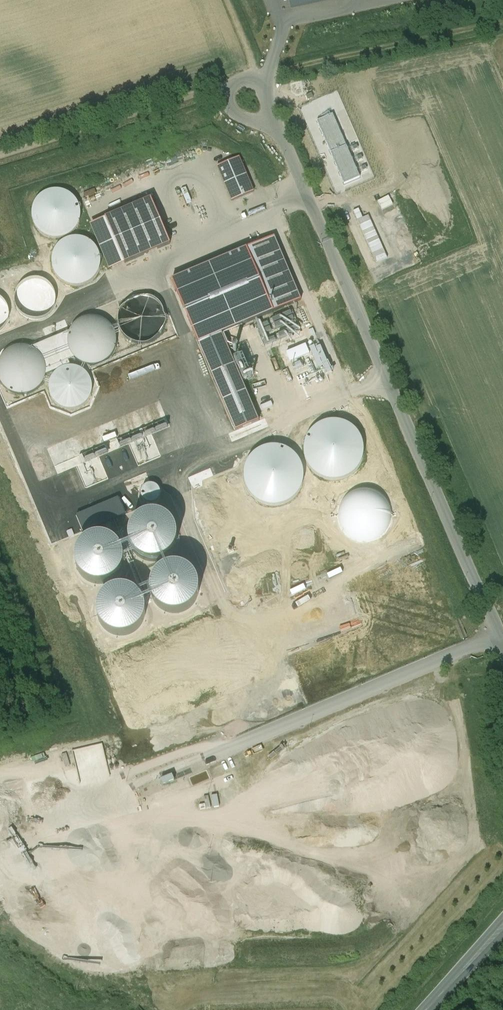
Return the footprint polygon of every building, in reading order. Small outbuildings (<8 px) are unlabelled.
[(292,9),(321,3),(321,0),(289,0),(292,9)] [(333,115),(317,122),(344,184),(359,177),(333,115)] [(231,202),(255,190),(240,157),(215,168),(231,202)] [(50,239),(58,239),(66,238),(73,233),(78,226),(81,218),(81,210),(78,202),(72,196),(65,192),(57,190),(49,191),(42,194),(37,199),(34,205),(32,212),(32,219),(34,225),(38,231),(43,236),(50,239)] [(109,217),(130,261),(174,240),(153,196),(109,217)] [(176,276),(237,427),(262,417),(226,329),(304,298),(278,234),(176,276)] [(69,286),(77,287),(86,285),(93,280),(98,274),(100,266),(100,258),(97,250),(92,243),(85,239),(76,238),(68,239),(62,242),(57,247),(53,253),(51,259),(51,266),(54,273),(57,279),(63,283),(69,286)] [(48,283),(48,299),(59,298),(58,282),(48,283)] [(33,310),(39,294),(29,290),(23,307),(33,310)] [(135,344),(144,344),(152,343),(159,338),(164,331),(167,323),(166,315),(163,307),(158,301),(151,297),(143,295),(134,296),(128,299),(123,304),(119,310),(117,317),(118,324),(120,330),(124,336),(129,341),(135,344)] [(289,322),(297,319),(294,310),(285,313),(289,322)] [(85,364),(94,365),(102,363),(109,359),(114,352),(117,344),(116,336),(113,328),(108,322),(101,317),(93,316),(84,317),(78,320),(73,325),(69,331),(67,338),(68,345),(70,351),(74,357),(79,362),(85,364)] [(316,336),(281,350),(288,367),(323,352),(316,336)] [(24,396),(32,394),(39,389),(44,382),(46,375),(46,366),(43,358),(38,352),(31,348),(23,346),(14,347),(8,350),(3,355),(0,360),(0,382),(3,387),(9,392),(15,395),(24,396)] [(71,410),(79,408),(85,404),(90,399),(92,392),(92,384),(90,377),(85,372),(79,368),(72,366),(65,367),(58,370),(53,375),(50,381),(49,388),(50,395),(53,401),(58,406),(65,409),(71,410)] [(152,462),(159,461),(165,457),(170,451),(172,444),(172,437),(170,430),(165,424),(159,420),(152,419),(145,420),(138,423),(133,427),(130,434),(129,441),(130,447),(133,454),(138,458),(145,461),(152,462)] [(334,481),(344,479),(353,474),(360,466),(363,457),(364,447),(361,437),(355,429),(347,423),(337,421),(327,421),(318,425),(311,431),(306,440),(304,449),(305,459),(309,468),(316,475),(325,479),(334,481)] [(109,481),(116,479),(122,475),(127,470),(129,463),(129,455),(127,448),(122,443),(116,439),(109,437),(102,438),(95,441),(90,446),(87,452),(86,459),(87,466),(90,472),(95,477),(102,480),(109,481)] [(274,506),(284,504),(293,500),(300,492),(303,483),(304,473),(301,463),(295,455),(287,449),(277,446),(267,447),(258,450),(251,457),(246,465),(244,475),(245,484),(249,493),(256,500),(265,505),(274,506)] [(152,563),(160,561),(167,557),(173,551),(176,544),(176,536),(174,528),(169,521),(162,517),(155,514),(147,515),(139,518),(133,523),(129,530),(128,537),(128,545),(132,552),(137,558),(144,562),(152,563)] [(215,537),(235,529),(230,517),(210,526),(215,537)] [(100,584),(108,582),(115,578),(120,572),(123,565),(124,557),(121,549),(117,542),(110,538),(102,535),(94,536),(87,539),(81,544),(77,551),(75,558),(76,566),(80,573),(85,579),(92,583),(100,584)] [(175,614),(183,612),(190,608),(195,602),(199,595),(199,587),(197,579),(192,572),(185,568),(178,566),(169,566),(162,569),(156,574),(152,581),(150,588),(151,596),(155,603),(160,609),(167,613),(175,614)] [(121,636),(129,635),(136,631),(141,625),(144,617),(145,609),(143,602),(138,595),(131,590),(123,588),(115,588),(108,591),(102,596),(98,603),(96,611),(97,619),(101,626),(106,632),(113,635),(121,636)] [(163,778),(165,785),(178,780),(176,773),(163,778)] [(219,793),(204,797),(207,808),(222,805),(219,793)]
